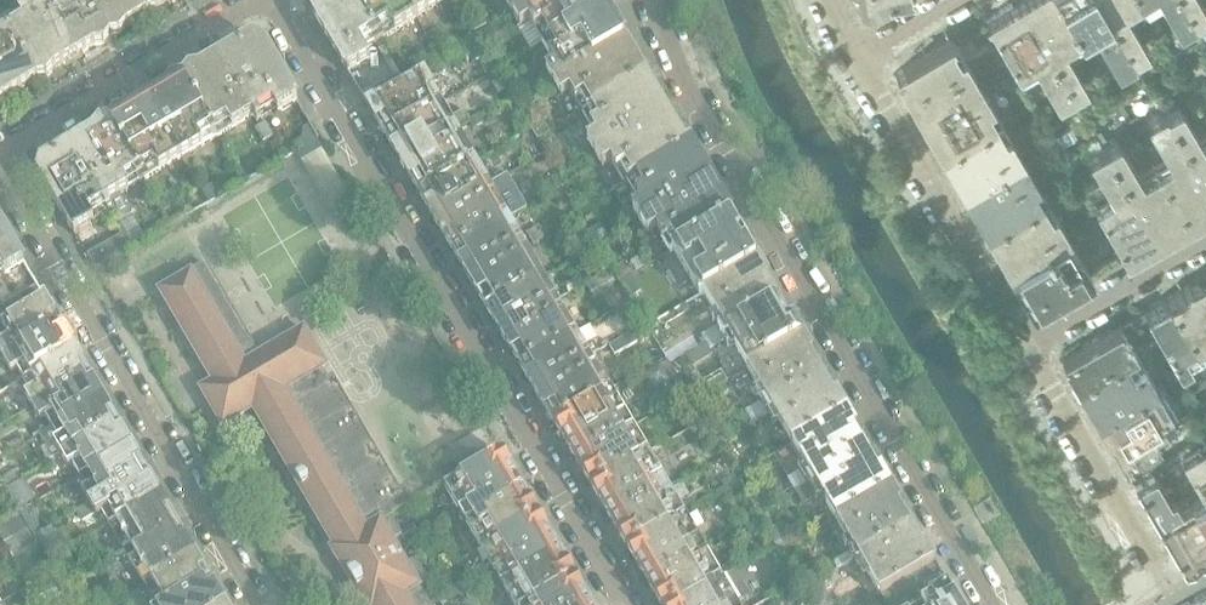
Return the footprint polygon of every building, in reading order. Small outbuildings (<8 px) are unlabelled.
[(89,0),(38,0),(3,21),(37,79),(47,77),(53,70),(83,52),(94,45),(104,44),(110,36),(89,0)] [(110,36),(120,34),(126,26),(167,2),(177,1),(177,0),(89,0),(110,36)] [(356,0),(321,0),(315,3),(313,13),(348,73),(370,60),(364,51),(380,41),(356,0)] [(380,41),(450,0),(356,0),(380,41)] [(600,0),(505,0),(504,1),(520,28),(517,30),(529,51),(542,44),(604,8),(600,0)] [(1076,37),(1055,0),(1018,0),(984,20),(998,45),(1008,61),(1013,69),(1022,83),(1037,73),(1054,103),(1069,94),(1075,104),(1080,101),(1074,91),(1083,85),(1060,46),(1076,37)] [(1121,10),(1136,1),(1136,0),(1055,0),(1076,37),(1090,28),(1114,70),(1126,63),(1131,71),(1141,64),(1135,54),(1145,48),(1121,10)] [(1198,0),(1158,0),(1176,30),(1205,13),(1198,0)] [(645,77),(624,42),(604,8),(542,44),(554,65),(545,70),(560,97),(570,92),(583,114),(645,77)] [(490,27),(485,17),(471,24),(477,34),(490,27)] [(3,21),(0,23),(0,101),(37,79),(3,21)] [(496,36),(490,27),(477,34),(482,44),(496,36)] [(976,80),(952,39),(894,74),(940,154),(999,120),(976,80)] [(297,102),(263,42),(253,40),(200,71),(190,73),(184,81),(216,136),(253,114),(255,118),(259,123),(297,102)] [(1008,61),(998,45),(988,51),(997,67),(1008,61)] [(479,46),(470,52),(476,61),(484,56),(479,46)] [(368,107),(406,85),(399,74),(400,73),(384,47),(378,50),(394,77),(385,82),(384,82),(361,96),(368,107)] [(1182,50),(1171,57),(1177,66),(1188,60),(1182,50)] [(1013,69),(1008,61),(997,67),(1003,76),(1013,69)] [(446,70),(443,65),(435,70),(438,75),(446,70)] [(417,78),(411,67),(401,73),(407,84),(417,78)] [(386,138),(442,104),(424,74),(406,85),(368,107),(386,138)] [(686,147),(665,112),(645,77),(583,114),(595,135),(586,141),(602,168),(612,162),(624,184),(628,181),(686,147)] [(216,136),(184,81),(174,83),(168,90),(127,115),(117,116),(111,124),(143,179),(169,163),(181,170),(188,182),(193,179),(191,175),(195,172),(190,163),(185,166),(180,157),(216,136)] [(528,96),(521,83),(511,88),(518,102),(528,96)] [(1154,100),(1145,86),(1135,92),(1143,105),(1148,103),(1155,113),(1143,120),(1168,161),(1153,170),(1183,222),(1205,209),(1205,188),(1154,100)] [(550,132),(530,98),(529,97),(517,104),(538,140),(550,132)] [(1199,144),(1176,104),(1167,109),(1159,97),(1154,100),(1205,188),(1205,140),(1199,144)] [(476,161),(456,128),(469,119),(464,112),(451,120),(442,104),(386,138),(419,195),(476,161)] [(485,122),(479,114),(469,120),(474,129),(485,122)] [(1044,196),(999,120),(940,154),(985,231),(1044,196)] [(273,136),(265,123),(260,126),(268,139),(273,136)] [(143,179),(111,124),(101,126),(95,134),(41,165),(39,174),(83,250),(92,245),(90,241),(87,242),(81,231),(94,224),(90,218),(109,207),(105,200),(143,179)] [(1073,140),(1067,130),(1054,137),(1056,142),(1059,147),(1073,140)] [(1056,142),(1054,137),(1051,133),(1041,139),(1045,148),(1056,142)] [(1183,222),(1153,170),(1138,179),(1115,139),(1100,148),(1153,239),(1183,222)] [(731,214),(711,180),(690,144),(686,147),(628,181),(640,203),(631,208),(639,222),(647,236),(656,230),(668,250),(671,249),(731,214)] [(324,148),(303,160),(333,211),(354,199),(324,148)] [(1153,239),(1100,148),(1085,156),(1101,182),(1084,191),(1099,217),(1085,224),(1086,226),(1095,242),(1109,234),(1123,256),(1153,239)] [(571,166),(568,159),(559,157),(552,162),(559,174),(571,166)] [(496,196),(503,192),(500,187),(518,176),(514,171),(509,175),(505,170),(493,177),(496,182),(489,184),(476,161),(419,195),(453,252),(509,219),(496,196)] [(564,184),(578,175),(572,167),(559,176),(564,184)] [(1090,275),(1044,196),(985,231),(1031,308),(1090,275)] [(759,261),(731,214),(671,249),(699,296),(703,294),(759,261)] [(146,238),(132,215),(120,222),(126,233),(134,246),(146,238)] [(543,276),(523,243),(509,219),(453,252),(486,310),(543,276)] [(0,223),(0,267),(4,273),(23,262),(0,223)] [(530,239),(542,232),(538,226),(526,232),(530,239)] [(533,245),(545,238),(542,232),(530,239),(533,245)] [(134,246),(126,233),(111,242),(118,255),(134,246)] [(789,323),(777,301),(764,280),(768,277),(759,261),(703,294),(721,325),(701,337),(709,350),(729,338),(747,370),(803,337),(793,320),(789,323)] [(401,537),(405,543),(417,535),(412,526),(400,533),(391,517),(390,518),(388,516),(405,506),(399,496),(401,495),(332,377),(327,380),(320,370),(326,366),(304,329),(257,357),(251,345),(252,344),(205,264),(159,291),(213,383),(201,390),(222,427),(253,409),(334,547),(331,549),(364,604),(428,604),(418,588),(429,581),(409,550),(403,554),(395,541),(401,537)] [(594,296),(618,281),(610,269),(586,283),(594,296)] [(577,333),(557,300),(543,276),(486,310),(520,366),(577,333)] [(1205,352),(1205,276),(1166,299),(1198,356),(1205,352)] [(0,308),(0,310),(1,312),(7,322),(45,300),(37,286),(0,308)] [(1166,299),(1143,312),(1147,319),(1174,366),(1178,372),(1182,379),(1197,405),(1205,399),(1205,370),(1198,356),(1166,299)] [(45,300),(7,322),(0,327),(0,339),(2,342),(0,343),(0,355),(2,359),(59,325),(45,300)] [(1147,319),(1143,312),(1128,320),(1132,327),(1147,319)] [(663,335),(656,322),(647,327),(655,340),(663,335)] [(24,379),(74,349),(59,325),(2,359),(10,373),(18,369),(24,379)] [(1074,383),(1133,350),(1118,326),(1060,359),(1074,383)] [(607,386),(590,355),(597,352),(601,358),(611,352),(608,347),(598,351),(592,342),(597,340),(590,327),(577,334),(577,333),(520,366),(554,425),(613,390),(612,389),(611,390),(607,386)] [(833,398),(821,377),(808,355),(812,353),(803,337),(747,370),(764,399),(745,411),(753,425),(772,413),(791,445),(847,412),(837,396),(833,398)] [(69,386),(88,374),(74,349),(24,379),(30,391),(25,394),(33,407),(69,386)] [(1153,386),(1133,351),(1133,350),(1074,383),(1095,419),(1153,386)] [(671,381),(661,364),(644,374),(654,391),(671,381)] [(1164,380),(1178,372),(1174,366),(1161,374),(1164,380)] [(1169,387),(1182,379),(1178,372),(1164,380),(1169,387)] [(96,402),(103,398),(88,374),(69,386),(33,407),(40,419),(45,416),(52,428),(96,402)] [(1173,423),(1153,386),(1095,419),(1116,455),(1128,448),(1149,437),(1173,423)] [(692,402),(685,389),(672,397),(680,409),(692,402)] [(649,453),(634,426),(613,390),(554,425),(590,487),(649,453)] [(61,455),(117,423),(103,398),(96,402),(52,428),(40,435),(47,446),(41,450),(48,463),(61,455)] [(877,473),(865,452),(852,430),(856,428),(847,412),(791,445),(804,467),(786,479),(795,493),(803,505),(820,495),(835,519),(890,487),(881,471),(877,473)] [(96,469),(132,448),(117,423),(61,455),(69,468),(74,465),(81,477),(96,469)] [(1163,462),(1149,437),(1128,448),(1116,455),(1180,565),(1186,565),(1195,560),(1198,555),(1205,551),(1205,535),(1163,462)] [(1197,442),(1205,457),(1205,437),(1197,442)] [(1197,442),(1178,453),(1163,462),(1205,535),(1205,457),(1197,442)] [(89,503),(145,470),(132,448),(96,469),(81,477),(68,485),(76,499),(84,495),(89,503)] [(538,514),(502,452),(444,486),(458,511),(480,548),(538,514)] [(685,515),(677,500),(687,495),(681,484),(671,490),(649,453),(590,487),(627,549),(685,515)] [(0,461),(0,481),(5,489),(22,478),(17,469),(8,474),(0,461)] [(108,524),(159,494),(145,470),(89,503),(76,512),(82,523),(96,514),(97,516),(102,513),(108,524)] [(733,487),(729,479),(722,483),(727,491),(733,487)] [(925,547),(921,549),(896,506),(900,504),(890,487),(835,519),(853,550),(833,562),(841,576),(861,564),(880,596),(881,595),(887,604),(925,604),(951,590),(925,547)] [(194,553),(159,494),(108,524),(143,583),(194,553)] [(538,514),(480,548),(477,551),(484,562),(487,560),(514,604),(525,604),(575,576),(538,514)] [(707,552),(685,515),(627,549),(659,604),(674,604),(722,577),(707,552)] [(35,544),(19,518),(6,525),(21,551),(35,544)] [(453,527),(447,518),(433,527),(438,535),(453,527)] [(791,544),(783,532),(771,539),(779,551),(791,544)] [(209,579),(194,553),(143,583),(145,587),(121,602),(123,604),(165,604),(209,579)] [(736,602),(741,599),(741,600),(749,595),(735,570),(722,578),(722,577),(674,604),(738,604),(736,602)] [(575,576),(525,604),(592,604),(575,576)] [(209,579),(165,604),(224,604),(209,579)] [(447,603),(465,592),(461,583),(442,594),(447,603)] [(801,591),(797,583),(775,596),(769,600),(772,604),(801,604),(807,601),(801,591)] [(951,590),(925,604),(960,604),(951,590)] [(16,595),(3,603),(4,604),(21,604),(22,604),(16,595)]
